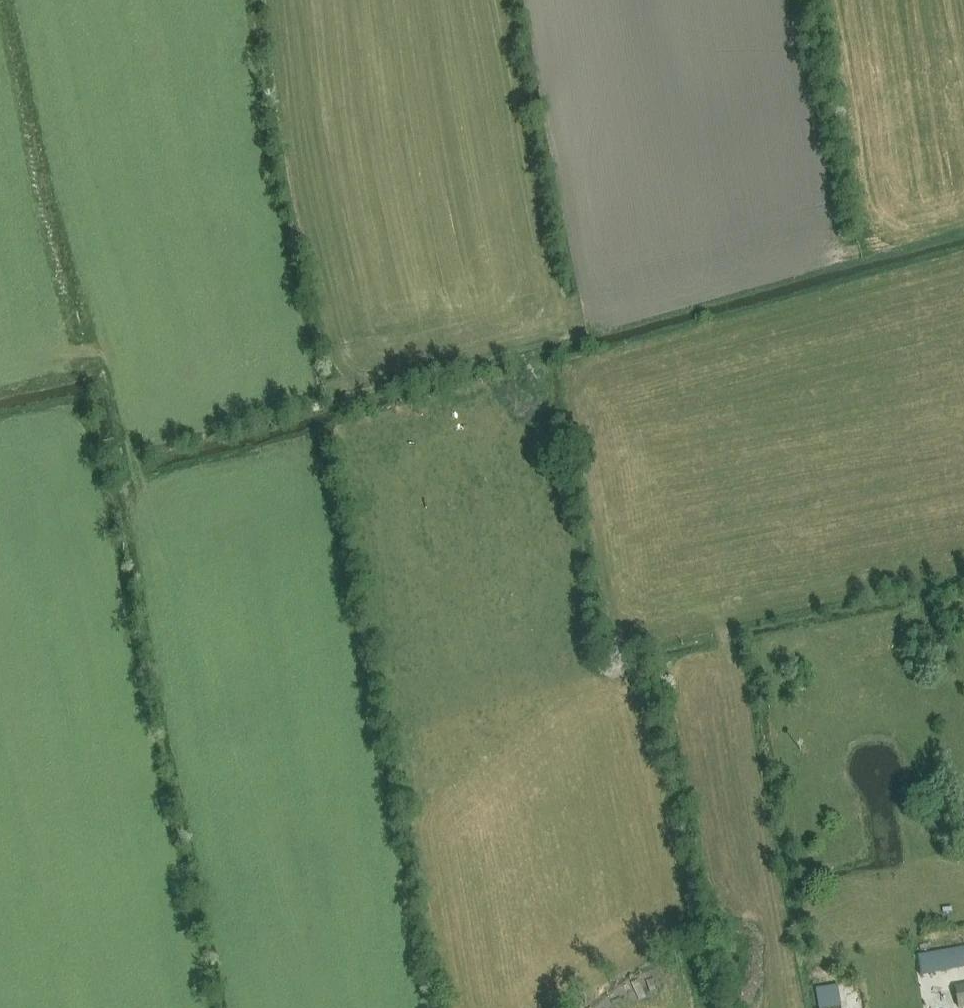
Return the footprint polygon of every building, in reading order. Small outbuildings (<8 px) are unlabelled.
[(919,958),(923,981),(963,974),(963,950),(919,958)] [(843,982),(821,986),(824,1007),(846,1004),(843,982)] [(955,987),(958,1007),(963,1007),(963,986),(955,987)]
